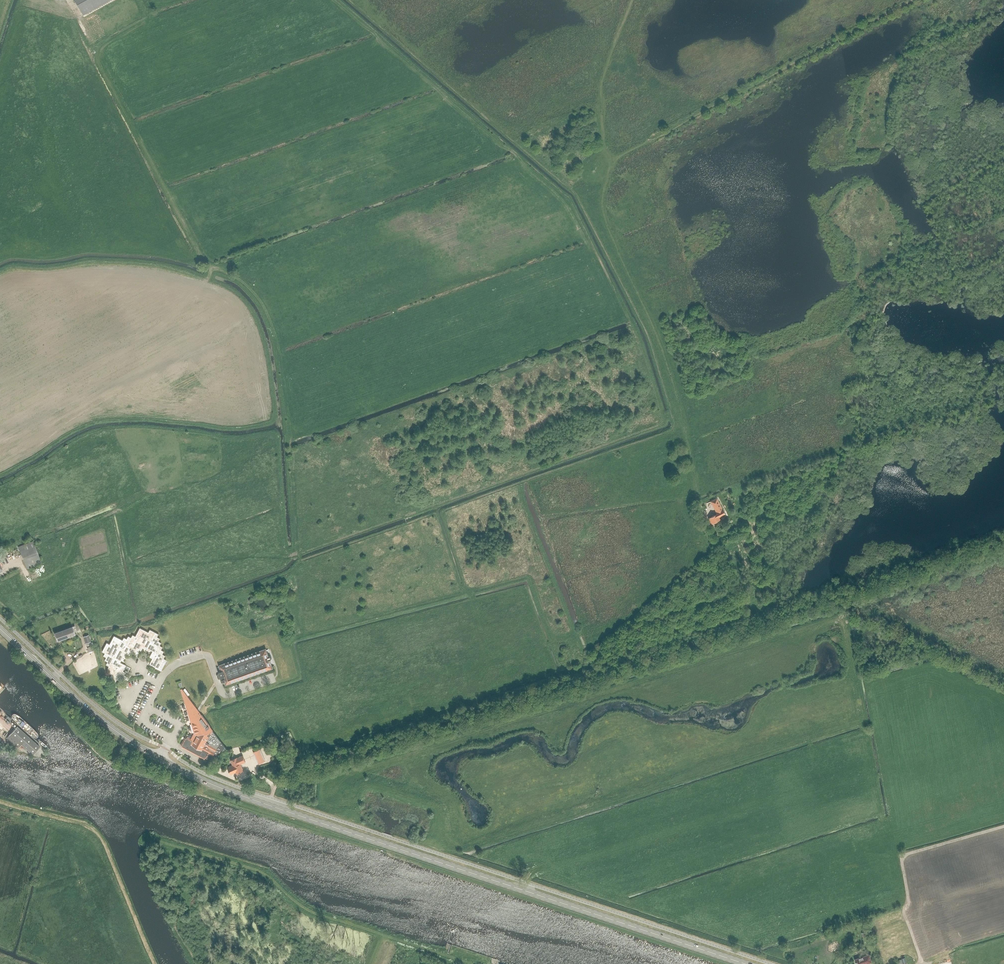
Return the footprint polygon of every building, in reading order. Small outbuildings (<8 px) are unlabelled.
[(83,15),(111,0),(75,0),(83,15)] [(717,514),(709,518),(712,523),(720,519),(719,517),(725,514),(717,498),(711,501),(717,514)] [(19,547),(27,569),(42,564),(33,541),(19,547)] [(75,634),(72,628),(60,632),(59,631),(55,633),(57,640),(75,634)] [(161,670),(165,664),(167,665),(169,661),(164,658),(165,656),(163,654),(164,651),(161,650),(163,647),(160,646),(161,643),(159,641),(160,638),(157,637),(159,634),(150,629),(148,632),(140,628),(135,636),(133,635),(131,638),(128,636),(127,639),(124,637),(123,640),(114,636),(110,644),(107,643),(102,651),(105,653),(103,656),(106,657),(105,660),(108,661),(106,664),(109,666),(107,669),(110,670),(109,673),(112,674),(110,677),(113,679),(111,682),(114,683),(117,679),(121,681),(122,678),(125,680),(127,677),(124,675),(125,672),(123,671),(124,668),(121,667),(123,664),(120,662),(125,653),(128,654),(130,651),(135,654),(138,649),(141,650),(143,647),(145,649),(146,647),(147,648),(147,650),(150,651),(151,650),(153,651),(150,657),(153,658),(150,664),(161,670)] [(222,671),(218,672),(222,681),(226,680),(227,683),(271,667),(268,660),(269,660),(268,660),(267,658),(268,657),(267,657),(265,650),(221,666),(222,671)] [(185,688),(182,690),(182,689),(181,689),(191,721),(195,733),(191,739),(187,737),(185,738),(181,745),(182,747),(204,759),(206,758),(209,753),(213,756),(216,754),(218,752),(220,753),(221,749),(224,751),(227,749),(187,697),(190,694),(185,688)] [(8,724),(12,720),(8,716),(4,720),(8,724)] [(33,754),(40,746),(18,726),(7,738),(18,748),(22,744),(33,754)] [(265,761),(260,749),(253,752),(259,764),(265,761)] [(230,766),(228,767),(231,774),(236,772),(236,774),(243,771),(241,764),(245,762),(243,755),(237,758),(237,757),(230,760),(233,765),(230,766)] [(868,931),(862,933),(865,942),(871,940),(868,931)] [(855,959),(857,963),(866,963),(872,962),(869,954),(855,959)]
